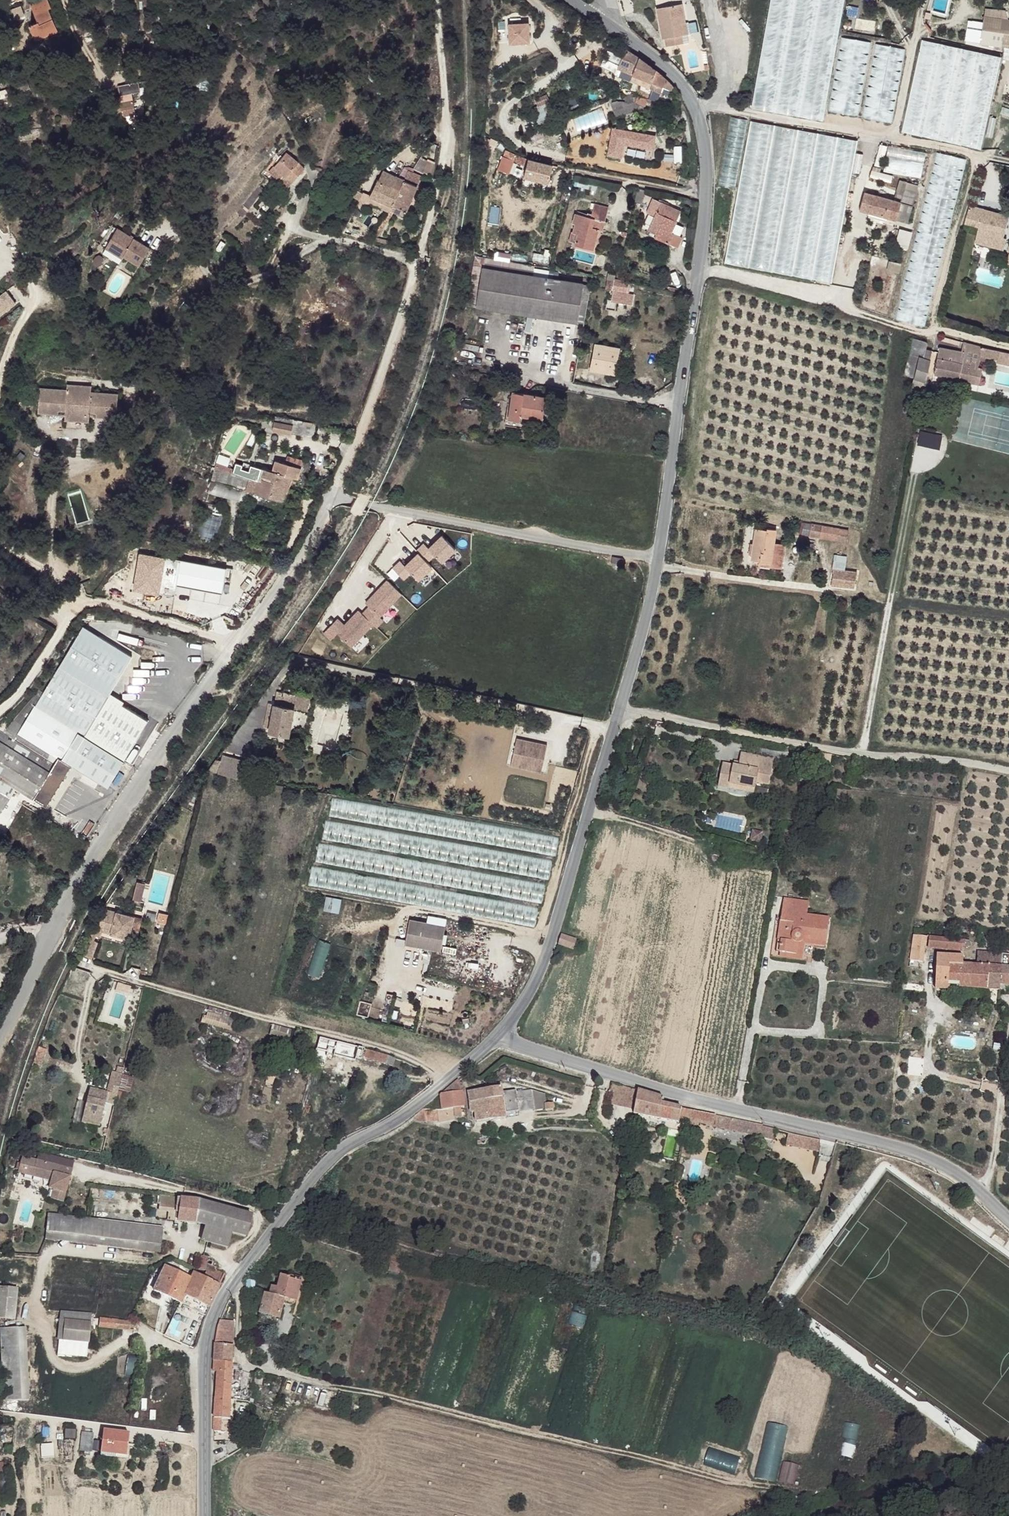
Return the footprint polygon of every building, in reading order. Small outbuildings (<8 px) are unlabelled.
[(39,26),(45,40),(59,34),(45,3),(34,8),(36,12),(34,14),(39,26)] [(681,5),(655,11),(662,42),(668,40),(670,49),(684,45),(680,26),(685,25),(681,5)] [(986,15),(981,40),(1008,46),(1008,20),(986,15)] [(685,25),(680,26),(684,45),(690,44),(688,37),(691,36),(688,24),(685,25)] [(31,30),(37,44),(45,40),(39,26),(31,30)] [(919,40),(903,132),(982,146),(998,53),(919,40)] [(625,49),(618,66),(632,73),(631,75),(651,82),(661,86),(671,90),(672,86),(639,57),(625,49)] [(596,54),(595,57),(604,61),(601,67),(612,72),(616,62),(606,58),(596,54)] [(595,57),(592,63),(601,67),(604,61),(595,57)] [(618,66),(617,69),(631,75),(632,73),(618,66)] [(651,82),(649,86),(659,91),(661,86),(651,82)] [(29,86),(20,90),(22,97),(33,93),(29,86)] [(641,88),(640,94),(649,97),(651,91),(641,88)] [(613,105),(616,114),(624,112),(621,103),(613,105)] [(126,119),(136,117),(134,104),(123,107),(126,119)] [(657,105),(649,115),(654,120),(663,110),(657,105)] [(489,143),(486,146),(493,151),(498,142),(492,139),(491,140),(488,139),(487,141),(489,143)] [(725,263),(832,280),(854,143),(846,141),(844,156),(840,155),(838,170),(806,165),(806,170),(774,165),(774,162),(770,161),(769,169),(763,168),(764,162),(751,160),(753,150),(744,148),(725,263)] [(920,177),(925,152),(887,144),(882,170),(920,177)] [(507,147),(503,154),(513,160),(525,168),(523,178),(547,185),(552,165),(528,158),(507,147)] [(285,152),(275,167),(286,176),(294,182),(304,168),(285,152)] [(501,153),(494,165),(505,172),(509,166),(513,160),(503,154),(501,153)] [(273,166),(270,172),(282,181),(286,176),(275,167),(273,166)] [(381,170),(376,180),(390,186),(396,177),(381,170)] [(404,180),(392,205),(405,211),(420,176),(409,171),(404,180)] [(290,188),(294,182),(286,176),(282,181),(282,182),(290,188)] [(376,180),(369,195),(392,205),(404,180),(402,179),(396,177),(390,186),(376,180)] [(355,190),(351,195),(356,199),(360,195),(355,190)] [(865,192),(860,209),(896,219),(901,202),(865,192)] [(660,203),(653,200),(647,212),(655,216),(649,230),(656,234),(655,237),(669,243),(677,247),(682,238),(673,233),(671,232),(675,222),(670,219),(675,209),(660,203)] [(907,203),(901,202),(896,219),(906,222),(911,204),(907,203)] [(973,205),(968,221),(981,224),(977,239),(1007,247),(1008,239),(1008,236),(1007,235),(1008,227),(1008,214),(973,205)] [(576,246),(593,251),(599,231),(592,229),(594,222),(605,224),(609,211),(595,207),(591,219),(576,216),(574,226),(577,227),(575,235),(579,237),(576,246)] [(675,209),(670,219),(675,222),(680,212),(675,209)] [(102,254),(119,262),(122,255),(141,264),(150,244),(115,227),(102,254)] [(532,267),(484,258),(482,266),(474,307),(575,325),(582,286),(531,276),(532,267)] [(614,284),(611,293),(627,295),(629,287),(623,285),(624,283),(618,282),(614,281),(614,284)] [(607,283),(605,292),(611,293),(614,284),(607,283)] [(582,286),(575,325),(583,326),(589,293),(590,287),(582,286)] [(17,302),(6,289),(0,294),(0,316),(17,302)] [(611,293),(610,303),(631,307),(632,296),(627,295),(611,293)] [(914,338),(905,374),(912,376),(910,383),(925,386),(931,359),(924,357),(928,342),(914,338)] [(941,346),(935,373),(980,383),(983,368),(979,367),(982,357),(1001,362),(1004,351),(982,347),(967,344),(965,351),(941,346)] [(593,348),(588,372),(613,377),(618,353),(593,348)] [(1000,364),(1008,366),(1008,352),(1004,351),(1001,362),(1000,364)] [(618,353),(613,377),(622,378),(626,354),(618,353)] [(25,396),(25,407),(34,406),(34,417),(46,416),(53,416),(53,420),(78,419),(78,416),(85,415),(96,415),(96,405),(105,404),(104,394),(76,395),(76,389),(52,390),(52,396),(25,396)] [(513,404),(511,419),(522,421),(523,417),(545,419),(548,397),(515,392),(513,404)] [(513,403),(509,403),(506,425),(527,428),(528,423),(543,425),(545,419),(523,417),(522,421),(511,419),(513,403)] [(105,404),(96,405),(96,415),(85,415),(85,419),(105,418),(105,404)] [(47,420),(46,416),(34,417),(34,406),(25,407),(26,421),(47,420)] [(272,419),(272,423),(288,426),(289,422),(291,423),(291,426),(292,427),(290,435),(300,436),(302,423),(272,419)] [(272,423),(270,432),(290,435),(292,427),(291,426),(291,423),(289,422),(288,426),(272,423)] [(938,449),(942,436),(920,430),(916,443),(938,449)] [(288,457),(286,462),(301,468),(303,461),(288,457)] [(254,465),(249,477),(255,480),(256,477),(272,482),(271,484),(287,489),(291,478),(297,479),(301,468),(286,462),(276,460),(271,470),(254,465)] [(215,463),(214,466),(231,471),(232,468),(215,463)] [(214,466),(210,477),(249,477),(231,471),(214,466)] [(210,477),(209,478),(245,490),(249,477),(210,477)] [(249,477),(245,490),(282,502),(287,489),(271,484),(272,482),(256,477),(255,480),(249,477)] [(205,524),(219,527),(221,518),(207,515),(205,524)] [(758,529),(753,559),(761,561),(773,563),(777,543),(778,529),(768,528),(768,530),(758,529)] [(773,566),(772,568),(785,569),(789,545),(777,543),(773,563),(773,566)] [(223,590),(227,565),(139,553),(135,589),(175,595),(176,584),(223,590)] [(611,558),(609,565),(621,567),(622,560),(611,558)] [(836,569),(833,585),(856,587),(857,580),(858,572),(846,570),(847,562),(835,561),(833,569),(836,569)] [(337,634),(353,648),(403,593),(387,579),(359,610),(357,609),(344,623),(337,617),(322,633),(331,641),(337,634)] [(92,624),(88,630),(100,637),(103,631),(92,624)] [(82,626),(58,665),(107,695),(130,656),(100,637),(88,630),(82,626)] [(42,691),(34,705),(82,734),(107,695),(58,665),(42,691)] [(38,689),(13,719),(22,724),(34,705),(42,691),(38,689)] [(107,695),(82,734),(86,737),(123,759),(148,720),(107,695)] [(274,704),(268,732),(287,735),(294,708),(274,704)] [(22,724),(14,737),(13,738),(52,763),(48,770),(42,780),(55,788),(70,763),(76,754),(86,737),(82,734),(34,705),(22,724)] [(13,719),(3,731),(14,737),(22,724),(13,719)] [(48,770),(52,763),(13,738),(2,732),(0,731),(0,742),(48,770)] [(86,737),(76,754),(70,763),(107,785),(122,761),(123,759),(86,737)] [(547,742),(516,737),(510,764),(541,770),(547,742)] [(15,786),(20,789),(32,796),(42,780),(48,770),(0,742),(0,777),(15,786)] [(805,749),(804,757),(806,758),(823,761),(824,752),(805,749)] [(722,764),(719,787),(730,789),(731,785),(747,788),(746,792),(755,793),(761,757),(741,754),(740,767),(722,764)] [(232,758),(228,774),(239,778),(244,761),(232,758)] [(798,766),(793,791),(801,792),(805,768),(798,766)] [(14,787),(20,791),(20,789),(15,786),(0,777),(0,779),(14,787)] [(0,810),(11,793),(14,787),(0,779),(0,810)] [(42,780),(32,796),(45,804),(55,788),(42,780)] [(14,787),(11,793),(16,796),(20,791),(14,787)] [(332,798),(328,814),(369,822),(372,806),(332,798)] [(326,819),(322,837),(352,844),(355,833),(371,837),(373,830),(326,819)] [(343,861),(346,850),(320,843),(316,857),(332,862),(333,858),(343,861)] [(729,847),(726,855),(740,860),(743,851),(729,847)] [(311,866),(308,883),(345,890),(348,873),(311,866)] [(132,898),(141,901),(146,883),(137,881),(132,898)] [(782,934),(779,953),(799,955),(802,943),(804,943),(806,941),(806,939),(830,942),(833,918),(809,915),(811,903),(786,899),(782,934)] [(512,904),(509,920),(534,924),(537,908),(512,904)] [(102,910),(93,933),(101,935),(102,931),(128,938),(134,916),(108,910),(107,912),(102,910)] [(134,916),(128,938),(135,939),(140,918),(134,916)] [(411,921),(405,947),(441,954),(446,928),(411,921)] [(577,938),(563,933),(560,944),(574,947),(577,938)] [(100,939),(91,936),(83,957),(95,959),(100,939)] [(916,936),(913,961),(925,963),(928,937),(916,936)] [(930,936),(928,945),(965,949),(966,946),(969,947),(970,941),(930,936)] [(974,965),(973,987),(1002,989),(1002,983),(1003,952),(979,950),(978,965),(974,965)] [(939,954),(937,981),(949,982),(950,977),(958,978),(961,978),(960,986),(973,987),(974,965),(964,964),(964,956),(939,954)] [(208,1012),(205,1022),(227,1027),(229,1018),(208,1012)] [(275,1026),(272,1036),(289,1040),(291,1031),(275,1026)] [(319,1038),(315,1051),(325,1052),(326,1050),(329,1050),(330,1048),(335,1049),(337,1042),(319,1038)] [(337,1042),(335,1049),(346,1052),(348,1044),(337,1042)] [(348,1044),(346,1052),(355,1055),(354,1058),(362,1060),(363,1057),(381,1062),(382,1060),(385,1060),(387,1056),(364,1049),(348,1044)] [(122,1073),(113,1072),(110,1082),(113,1084),(111,1094),(117,1096),(122,1073)] [(424,1109),(413,1118),(427,1118),(440,1117),(440,1116),(466,1113),(466,1109),(463,1109),(462,1105),(465,1104),(464,1092),(464,1088),(461,1079),(441,1095),(443,1108),(424,1109)] [(114,1106),(117,1096),(111,1094),(90,1088),(81,1122),(98,1127),(105,1104),(114,1106)] [(477,1113),(478,1122),(507,1119),(507,1114),(504,1093),(504,1091),(503,1088),(470,1092),(473,1113),(477,1113)] [(641,1090),(636,1112),(682,1121),(682,1118),(692,1120),(694,1110),(665,1103),(666,1097),(641,1090)] [(517,1092),(504,1093),(507,1114),(536,1111),(534,1092),(517,1094),(517,1092)] [(694,1110),(692,1120),(764,1135),(764,1130),(767,1131),(768,1125),(694,1110)] [(787,1133),(785,1145),(817,1152),(820,1140),(787,1133)] [(39,1148),(37,1157),(58,1163),(72,1167),(75,1158),(39,1148)] [(37,1157),(22,1153),(20,1160),(18,1167),(18,1169),(51,1178),(50,1185),(54,1186),(52,1196),(64,1200),(70,1174),(55,1170),(58,1163),(37,1157)] [(72,1167),(58,1163),(55,1170),(70,1174),(72,1167)] [(21,1187),(12,1185),(9,1196),(18,1198),(21,1187)] [(171,1197),(91,1187),(89,1203),(169,1215),(171,1197)] [(181,1198),(171,1197),(169,1215),(167,1220),(170,1220),(178,1221),(181,1198)] [(198,1201),(181,1198),(178,1221),(196,1223),(198,1201)] [(252,1214),(198,1201),(196,1223),(206,1226),(203,1241),(228,1247),(232,1233),(247,1236),(252,1214)] [(164,1229),(49,1214),(46,1232),(161,1245),(164,1229)] [(161,1245),(46,1232),(45,1239),(160,1254),(161,1245)] [(191,1277),(165,1265),(148,1288),(179,1303),(179,1305),(204,1317),(224,1275),(216,1271),(217,1267),(213,1265),(207,1263),(208,1257),(201,1256),(199,1268),(206,1270),(203,1276),(195,1273),(191,1277)] [(391,1258),(389,1268),(400,1269),(402,1259),(391,1258)] [(272,1285),(270,1293),(284,1297),(289,1300),(291,1296),(297,1298),(302,1282),(290,1278),(291,1277),(290,1276),(282,1275),(278,1287),(272,1285)] [(248,1278),(246,1289),(253,1289),(254,1279),(248,1278)] [(11,1321),(17,1292),(0,1288),(0,1319),(11,1321)] [(266,1293),(260,1313),(280,1318),(284,1297),(270,1293),(266,1293)] [(58,1311),(57,1323),(88,1325),(89,1313),(58,1311)] [(260,1313),(258,1322),(278,1326),(280,1318),(260,1313)] [(96,1318),(95,1325),(113,1329),(113,1326),(131,1329),(132,1324),(96,1318)] [(214,1363),(232,1363),(234,1345),(232,1345),(233,1321),(221,1321),(218,1327),(215,1341),(214,1363)] [(88,1325),(57,1323),(55,1339),(86,1342),(88,1325)] [(0,1329),(0,1338),(3,1402),(20,1402),(17,1327),(0,1329)] [(24,1328),(17,1327),(20,1402),(29,1401),(24,1328)] [(218,1371),(214,1431),(221,1431),(221,1420),(230,1420),(232,1363),(214,1363),(213,1370),(218,1371)] [(126,1431),(105,1428),(103,1451),(125,1453),(126,1431)] [(91,1432),(80,1430),(78,1448),(89,1449),(91,1432)]
